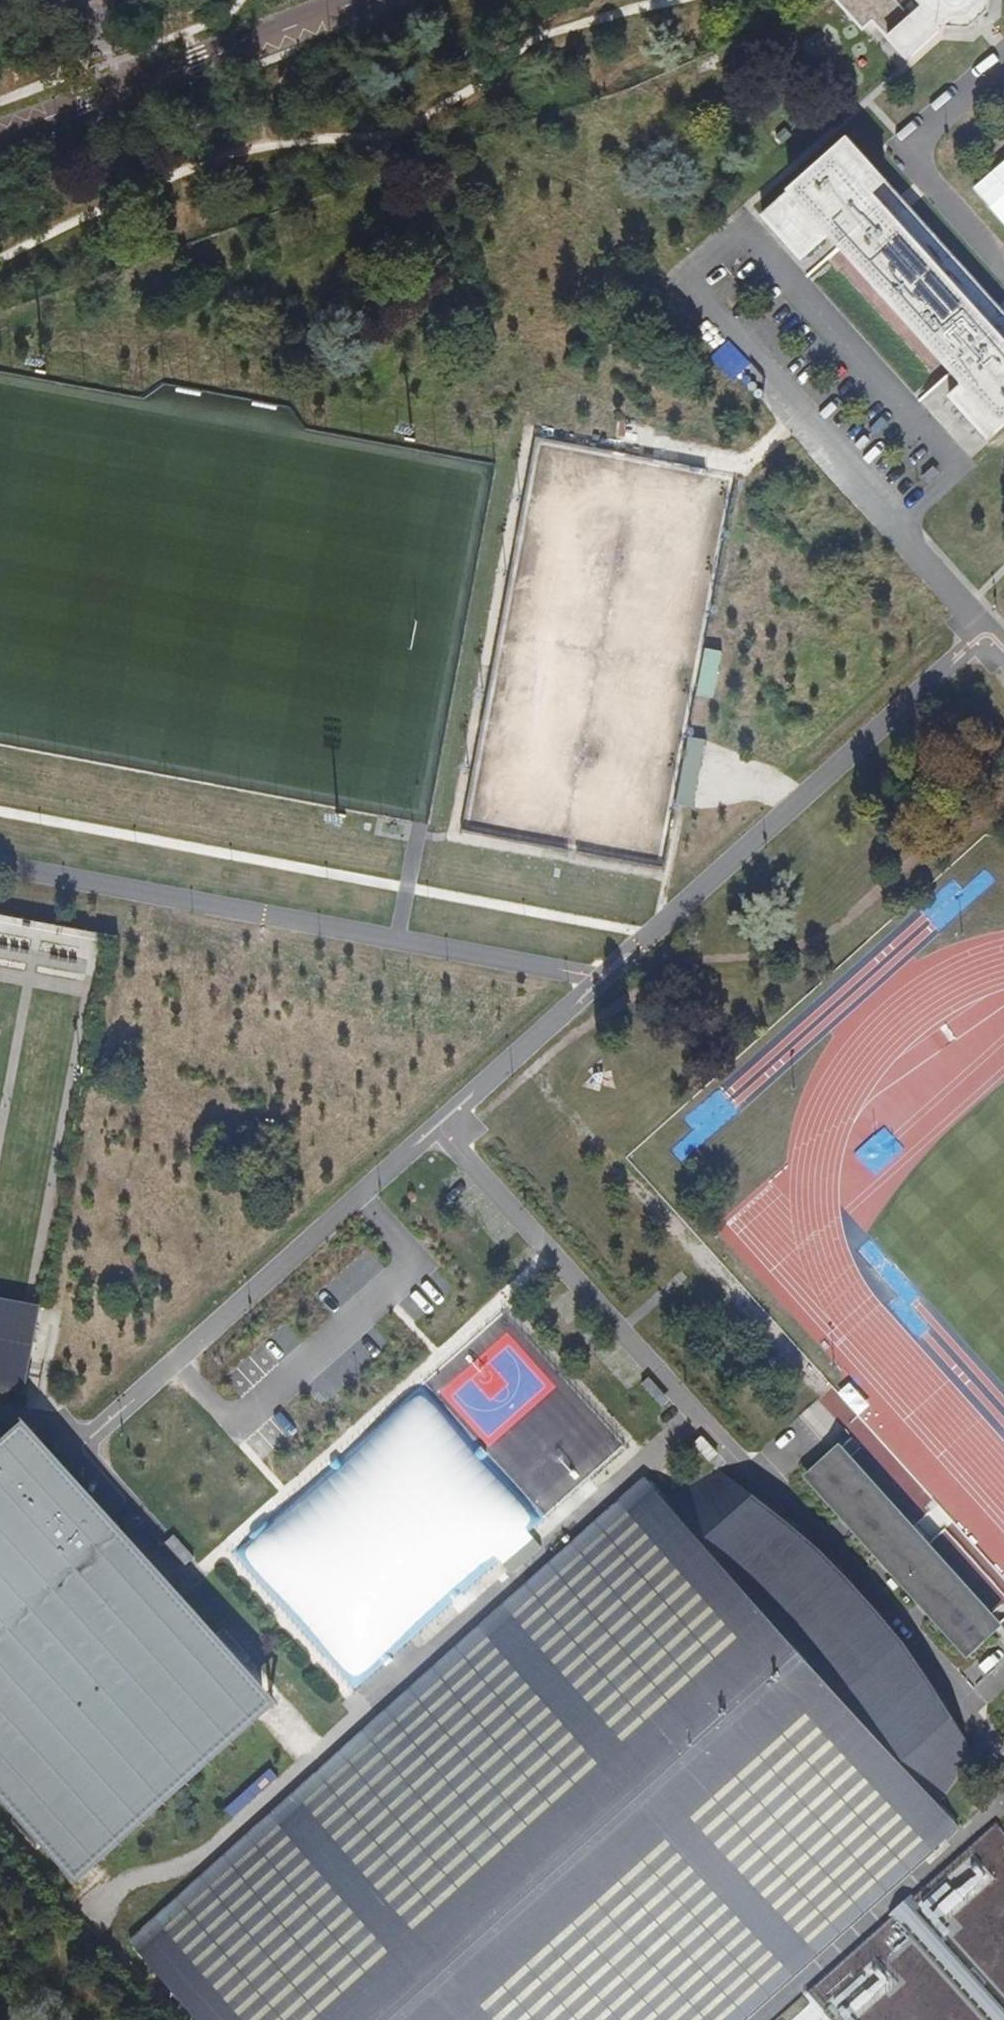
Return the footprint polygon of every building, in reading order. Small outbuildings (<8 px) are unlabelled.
[(907,61),(943,29),(970,29),(990,11),(990,0),(835,0),(863,31),(873,22),(907,61)] [(988,442),(1003,428),(1003,311),(849,140),(761,216),(802,262),(828,237),(962,384),(949,396),(988,442)] [(702,650),(693,697),(712,701),(720,654),(702,650)] [(677,807),(696,809),(701,740),(682,739),(677,807)] [(0,1298),(0,1392),(25,1396),(42,1306),(0,1298)] [(78,1868),(263,1701),(27,1438),(0,1463),(0,1782),(78,1868)] [(804,1477),(968,1658),(1003,1626),(840,1444),(804,1477)] [(200,2019),(742,2019),(958,1826),(939,1805),(706,1546),(648,1481),(132,1944),(200,2019)] [(758,1499),(706,1546),(939,1805),(974,1747),(920,1656),(850,1575),(758,1499)] [(527,1531),(498,1557),(511,1571),(540,1546),(527,1531)] [(176,1534),(164,1541),(179,1567),(191,1560),(176,1534)] [(808,1991),(834,2019),(989,2019),(955,2002),(986,2008),(990,1986),(1003,1993),(1003,1988),(1000,1987),(1003,1962),(1003,1948),(980,1970),(955,1942),(965,1924),(1003,1931),(1003,1929),(981,1917),(987,1912),(976,1900),(1003,1905),(1003,1834),(996,1825),(808,1991)]
